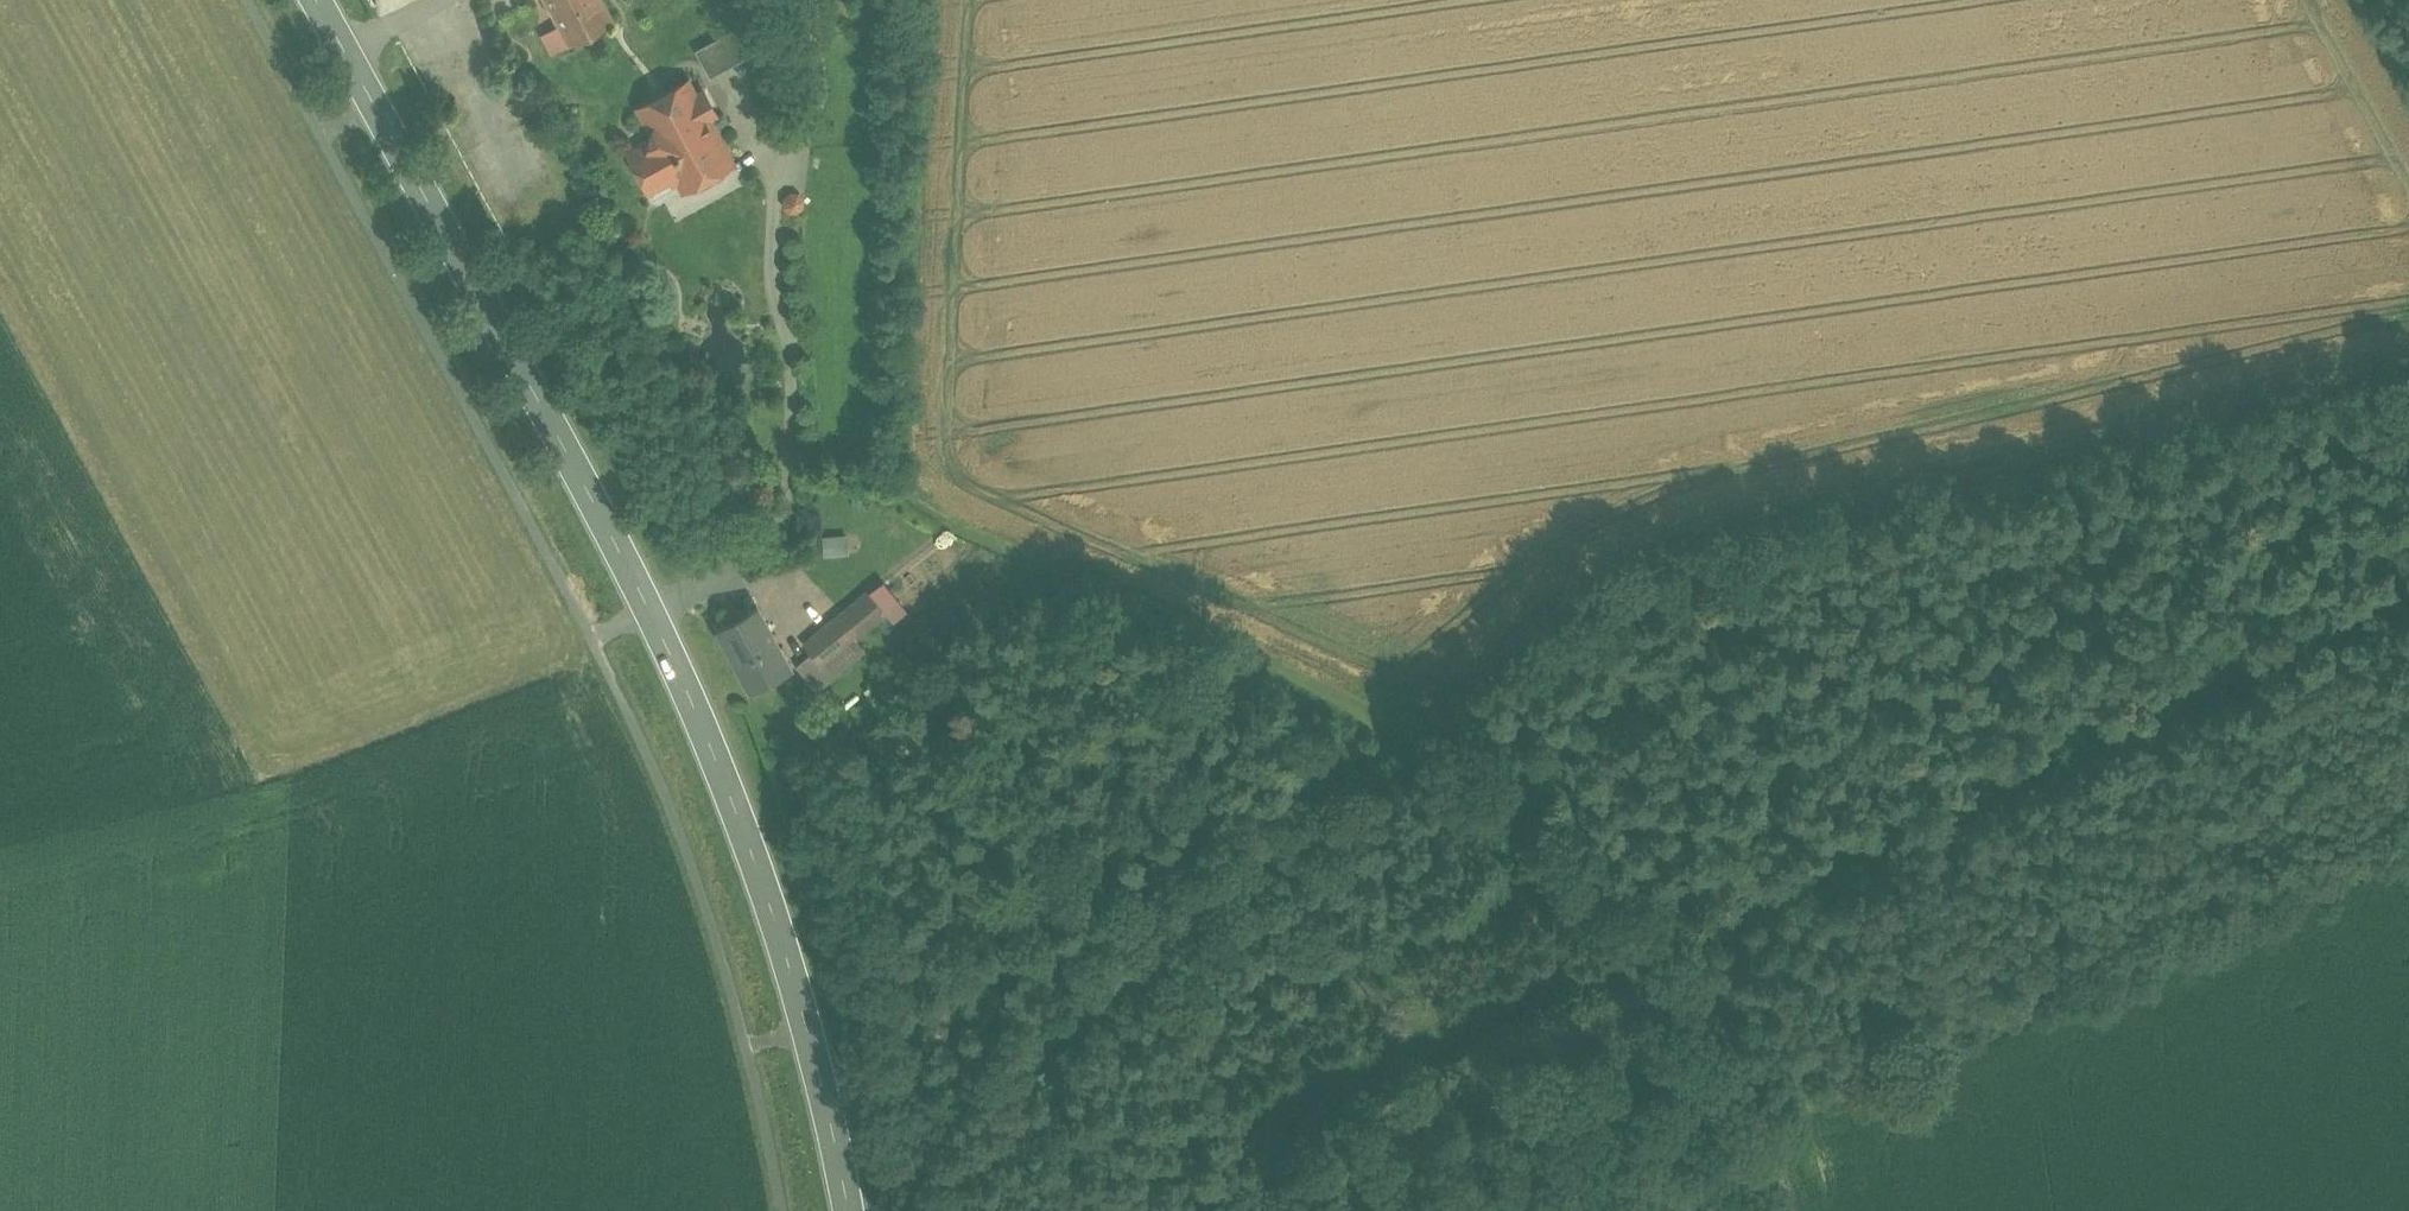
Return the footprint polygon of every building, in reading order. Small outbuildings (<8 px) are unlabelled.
[(611,0),(545,0),(570,44),(620,15),(611,0)] [(645,166),(668,209),(738,172),(710,119),(733,107),(716,74),(646,112),(669,154),(645,166)] [(824,535),(825,552),(848,552),(847,535),(824,535)] [(885,607),(868,586),(805,640),(822,660),(885,607)] [(792,664),(757,603),(717,626),(752,686),(792,664)]
